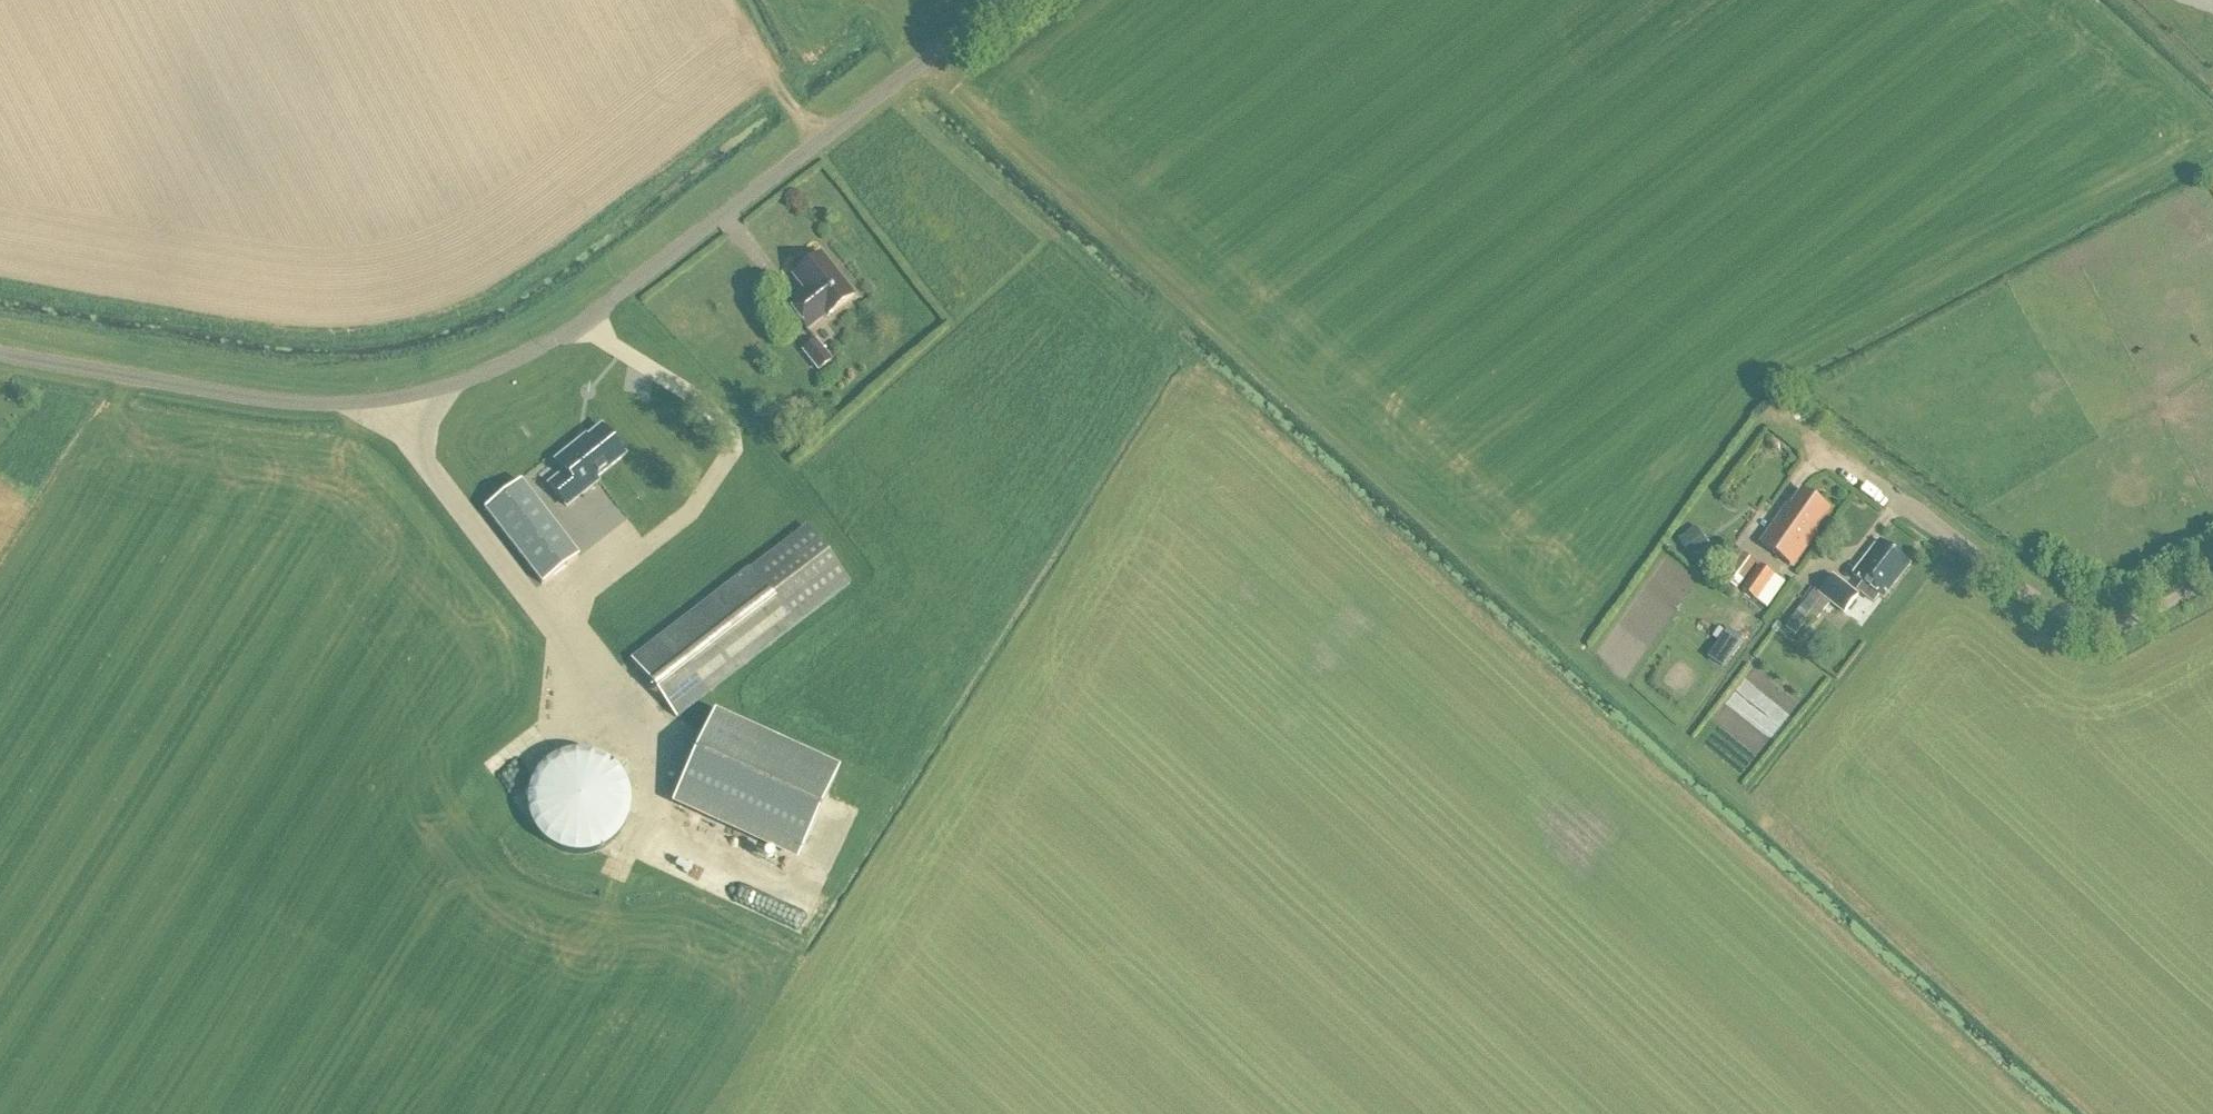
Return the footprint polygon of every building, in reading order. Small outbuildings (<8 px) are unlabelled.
[(792,277),(803,291),(801,297),(788,307),(806,330),(823,317),(825,318),(853,296),(820,255),(792,277)] [(802,353),(818,374),(833,363),(816,342),(802,353)] [(593,479),(623,456),(601,427),(579,444),(578,443),(553,462),(562,474),(548,485),(565,507),(596,483),(593,479)] [(519,485),(483,513),(539,586),(575,559),(519,485)] [(1787,511),(1762,545),(1791,566),(1830,511),(1805,493),(1791,513),(1787,511)] [(1695,565),(1713,556),(1700,527),(1681,536),(1695,565)] [(850,586),(806,528),(631,660),(677,720),(850,586)] [(1905,574),(1898,568),(1904,560),(1881,542),(1854,576),(1885,599),(1905,574)] [(1738,593),(1757,565),(1734,549),(1723,565),(1734,572),(1725,584),(1738,593)] [(1761,568),(1743,593),(1759,604),(1776,579),(1761,568)] [(1846,614),(1860,595),(1835,576),(1821,595),(1815,590),(1786,628),(1797,636),(1812,616),(1819,622),(1833,604),(1846,614)] [(1744,609),(1724,637),(1738,647),(1759,619),(1744,609)] [(714,714),(674,802),(797,859),(838,770),(714,714)] [(586,753),(579,753),(571,753),(564,755),(557,757),(550,761),(545,766),(539,771),(535,777),(531,783),(529,790),(527,798),(526,805),(527,813),(529,820),(531,827),(535,833),(539,839),(545,845),(551,849),(557,853),(564,855),(571,857),(579,857),(586,857),(594,855),(601,853),(607,849),(613,845),(618,839),(623,833),(627,827),(629,820),(631,813),(631,805),(631,798),(629,790),(627,783),(623,777),(618,771),(613,765),(607,761),(601,757),(594,755),(586,753)]
